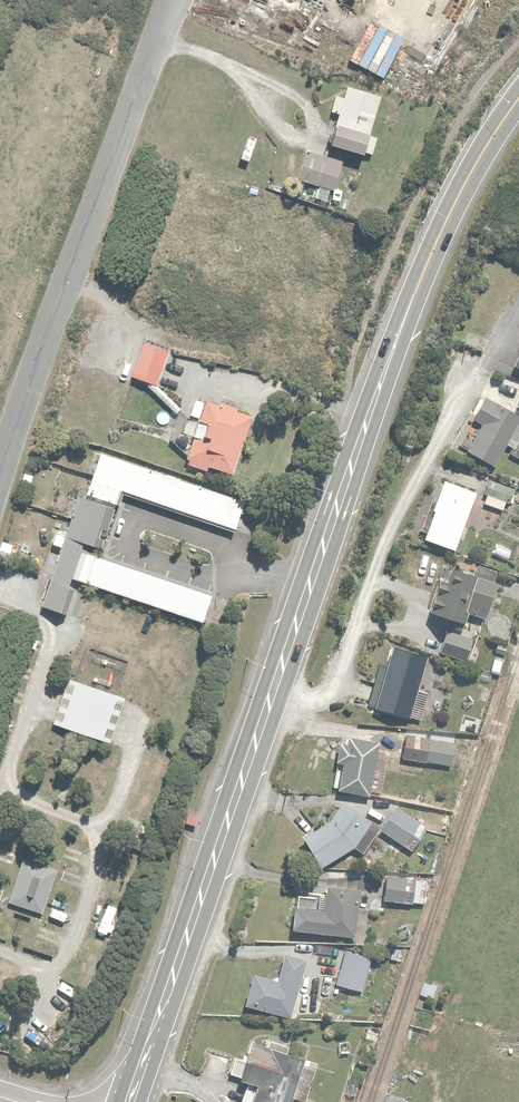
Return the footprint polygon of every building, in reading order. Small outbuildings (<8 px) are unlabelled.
[(381,96),(345,88),(343,96),(335,94),(330,113),(338,115),(331,144),(371,154),(376,136),(372,135),(381,96)] [(342,154),(303,142),(295,169),(334,180),(342,154)] [(157,390),(169,353),(147,345),(134,382),(157,390)] [(467,451),(495,466),(518,419),(518,415),(487,398),(475,420),(481,424),(467,451)] [(231,474),(251,415),(209,402),(190,460),(231,474)] [(239,496),(101,454),(88,497),(118,506),(122,493),(230,526),(239,496)] [(481,492),(443,479),(422,539),(461,552),(481,492)] [(517,487),(490,479),(482,503),(504,510),(508,497),(513,499),(517,487)] [(105,506),(77,497),(65,536),(93,544),(105,506)] [(59,514),(48,510),(42,530),(53,534),(59,514)] [(3,539),(0,548),(0,558),(8,561),(15,543),(3,539)] [(201,621),(210,594),(86,555),(78,583),(201,621)] [(466,612),(489,618),(500,582),(443,566),(429,614),(463,624),(466,612)] [(436,669),(425,666),(427,656),(394,646),(376,708),(419,721),(421,721),(436,669)] [(125,698),(69,680),(55,724),(111,742),(125,698)] [(344,763),(340,789),(368,793),(368,789),(382,791),(387,754),(376,752),(378,740),(350,736),(349,741),(341,740),(337,762),(344,763)] [(454,743),(405,737),(402,758),(451,764),(452,756),(454,743)] [(329,822),(302,838),(321,868),(355,847),(371,822),(340,804),(329,822)] [(397,805),(380,832),(393,841),(388,849),(396,854),(402,845),(412,852),(429,827),(397,805)] [(56,872),(24,861),(11,902),(43,913),(56,872)] [(385,901),(405,902),(425,903),(426,888),(428,889),(429,874),(415,873),(415,876),(386,875),(385,901)] [(317,910),(296,907),(292,930),(353,939),(360,890),(328,885),(326,896),(319,895),(317,910)] [(372,956),(346,950),(337,985),(363,992),(372,956)] [(279,981),(256,974),(246,1005),(289,1018),(307,958),(287,952),(279,981)] [(305,1060),(252,1043),(241,1079),(249,1081),(243,1101),(292,1101),(305,1060)]
